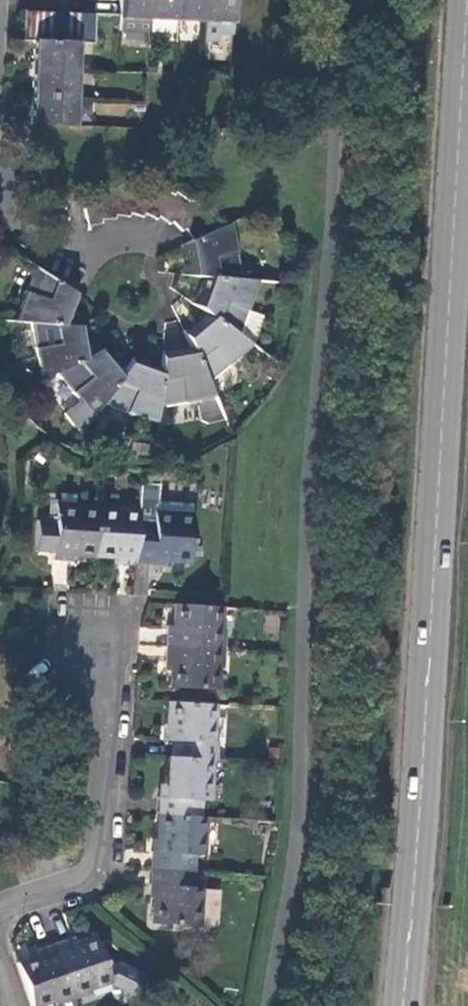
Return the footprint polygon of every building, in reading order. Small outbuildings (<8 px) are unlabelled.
[(119,14),(119,31),(147,33),(148,20),(148,0),(120,0),(119,14)] [(176,21),(177,0),(148,0),(148,20),(176,21)] [(204,21),(205,0),(177,0),(176,21),(204,21)] [(232,23),(233,0),(205,0),(204,21),(232,23)] [(38,39),(39,10),(24,9),(22,9),(22,38),(34,38),(38,39)] [(39,10),(38,39),(51,40),(53,11),(39,10)] [(53,11),(51,40),(65,40),(66,12),(53,11)] [(66,12),(65,40),(79,41),(80,13),(66,12)] [(80,13),(79,41),(92,41),(93,13),(80,13)] [(34,38),(32,67),(77,69),(79,41),(65,40),(51,40),(38,39),(34,38)] [(32,67),(31,95),(76,97),(77,69),(32,67)] [(31,95),(29,124),(74,125),(76,97),(31,95)] [(144,214),(155,189),(137,184),(136,187),(129,212),(143,216),(144,214)] [(129,212),(136,187),(118,185),(117,188),(114,214),(129,216),(129,212)] [(157,217),(173,195),(156,186),(155,189),(144,214),(156,218),(157,217)] [(99,193),(100,219),(114,218),(114,214),(117,188),(99,190),(99,193)] [(172,221),(190,202),(175,191),(173,195),(157,217),(169,224),(172,221)] [(100,219),(99,193),(81,197),(82,202),(88,225),(100,222),(100,219)] [(190,202),(172,221),(182,230),(184,228),(206,213),(193,200),(190,202)] [(206,213),(184,228),(192,239),(219,227),(209,212),(206,213)] [(184,243),(190,274),(205,275),(241,279),(232,222),(219,227),(192,239),(184,243)] [(66,325),(77,296),(33,265),(14,320),(30,321),(66,325)] [(205,275),(194,305),(207,314),(238,335),(259,281),(241,279),(205,275)] [(207,314),(183,333),(190,347),(206,381),(252,345),(238,335),(207,314)] [(88,357),(82,326),(66,325),(30,321),(41,379),(56,372),(88,357)] [(190,347),(161,353),(160,369),(156,405),(213,396),(206,381),(190,347)] [(88,357),(56,372),(79,400),(92,416),(101,402),(123,371),(104,349),(88,357)] [(160,369),(131,359),(123,371),(101,402),(155,422),(156,405),(160,369)] [(92,416),(79,400),(63,413),(79,433),(92,416)] [(158,484),(139,483),(137,508),(134,562),(152,563),(152,557),(189,559),(192,516),(157,513),(157,501),(158,484)] [(58,493),(58,503),(74,503),(74,493),(58,493)] [(192,516),(193,503),(157,501),(157,513),(192,516)] [(72,553),(93,554),(95,510),(74,509),(74,503),(58,503),(55,502),(54,520),(36,519),(35,551),(52,551),(52,557),(71,559),(72,553)] [(117,511),(95,510),(93,554),(114,555),(114,563),(134,565),(134,562),(137,508),(118,507),(117,511)] [(219,629),(220,606),(177,603),(175,626),(166,626),(165,644),(221,647),(222,629),(219,629)] [(220,667),(221,647),(165,644),(164,664),(173,664),(171,684),(216,687),(217,667),(220,667)] [(174,740),(173,756),(210,759),(215,759),(216,742),(211,741),(214,703),(170,701),(167,740),(174,740)] [(158,797),(157,813),(160,813),(199,815),(200,800),(208,800),(210,759),(173,756),(166,756),(164,797),(158,797)] [(200,854),(202,815),(199,815),(160,813),(157,852),(152,852),(151,866),(193,869),(194,854),(200,854)] [(191,887),(193,869),(151,866),(150,883),(154,884),(152,922),(196,924),(198,887),(191,887)] [(141,975),(118,962),(104,967),(94,938),(74,945),(71,937),(52,943),(71,996),(89,990),(87,985),(107,979),(108,983),(130,995),(141,975)] [(37,958),(17,966),(30,1004),(51,997),(52,1002),(71,996),(52,943),(34,950),(37,958)]
